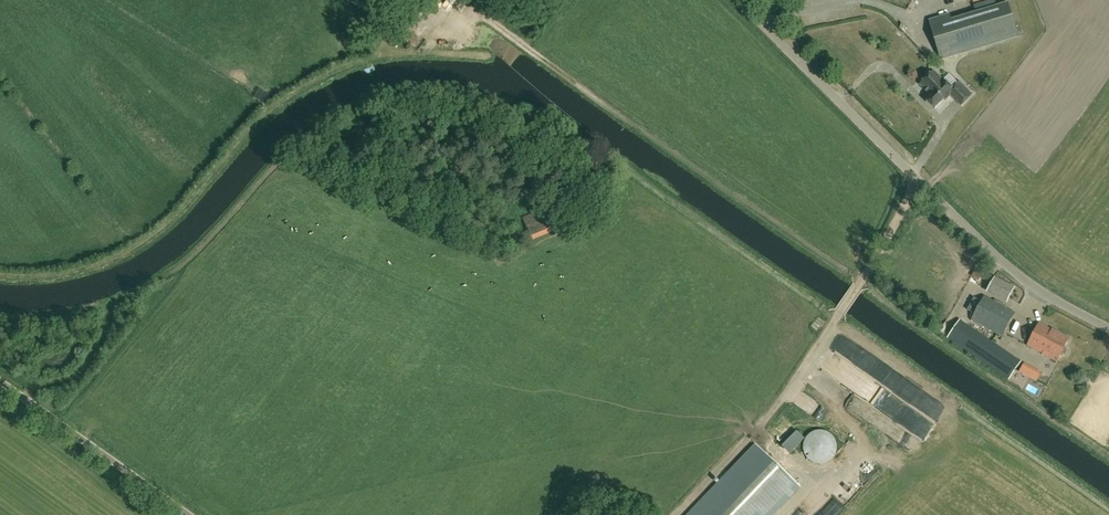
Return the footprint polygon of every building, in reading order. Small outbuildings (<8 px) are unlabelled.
[(941,61),(1018,37),(1008,2),(952,19),(950,13),(928,20),(941,61)] [(410,39),(418,46),(425,39),(417,31),(410,39)] [(950,95),(961,106),(972,94),(959,81),(958,82),(949,74),(944,80),(942,79),(933,70),(919,84),(930,95),(925,99),(934,109),(944,99),(945,101),(950,95)] [(522,217),(531,240),(561,228),(552,206),(522,217)] [(501,242),(505,251),(514,247),(511,239),(501,242)] [(1007,305),(1016,286),(995,275),(985,293),(1007,305)] [(971,320),(1003,337),(1015,313),(984,296),(971,320)] [(961,319),(949,336),(948,337),(947,338),(1008,379),(1009,378),(1021,360),(961,319)] [(1056,331),(1055,332),(1039,323),(1027,345),(1057,361),(1069,338),(1056,331)] [(811,398),(806,408),(824,416),(829,406),(811,398)] [(807,437),(804,441),(803,447),(804,452),(807,457),(811,461),(816,463),(822,463),(827,462),(832,459),(835,454),(837,449),(836,444),(835,438),(831,434),(826,431),(821,430),(816,431),(811,433),(807,437)] [(799,486),(755,444),(688,514),(772,514),(799,486)]
